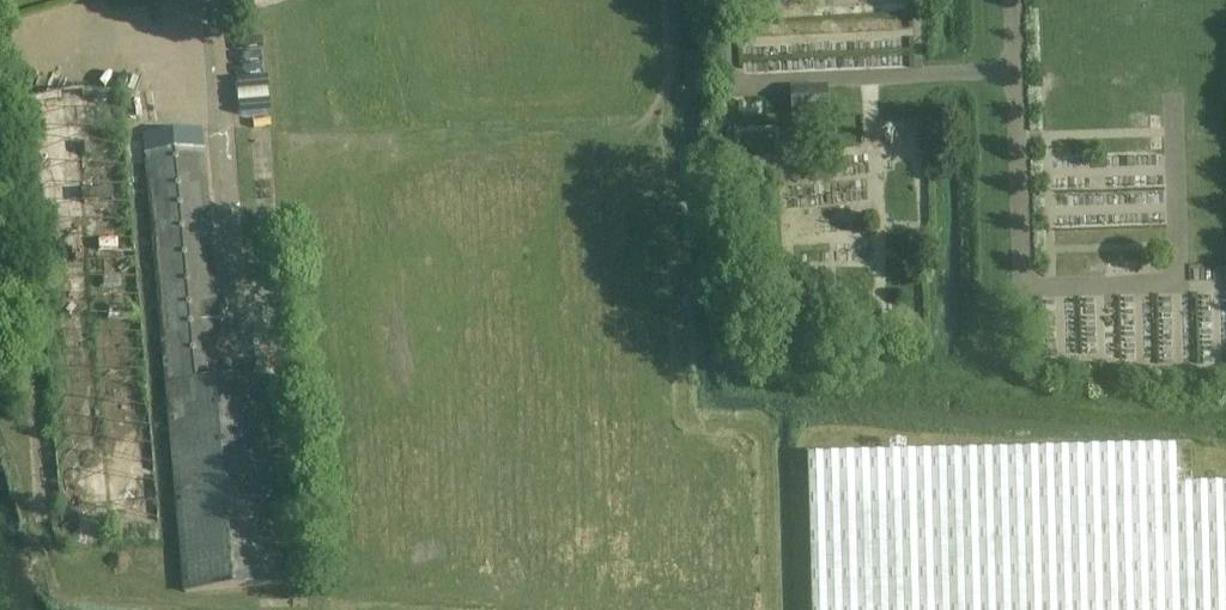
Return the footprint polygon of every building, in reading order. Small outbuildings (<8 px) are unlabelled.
[(827,88),(791,90),(791,93),(792,114),(828,113),(827,88)] [(143,138),(144,147),(146,170),(185,596),(286,587),(267,380),(226,384),(203,133),(143,138)] [(264,361),(245,363),(246,376),(265,374),(264,361)] [(807,456),(811,609),(1225,609),(1225,485),(1176,486),(1175,446),(807,456)]
